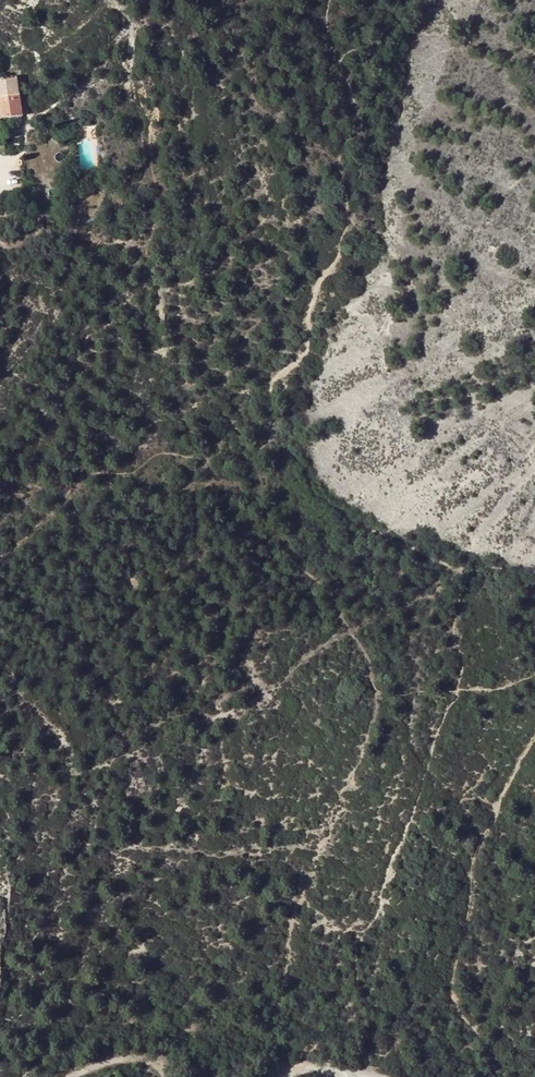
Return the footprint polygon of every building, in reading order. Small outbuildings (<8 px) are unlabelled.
[(20,80),(0,83),(0,97),(3,118),(26,115),(22,88),(24,88),(23,83),(20,83),(20,80)] [(17,214),(17,224),(30,223),(29,213),(17,214)]
